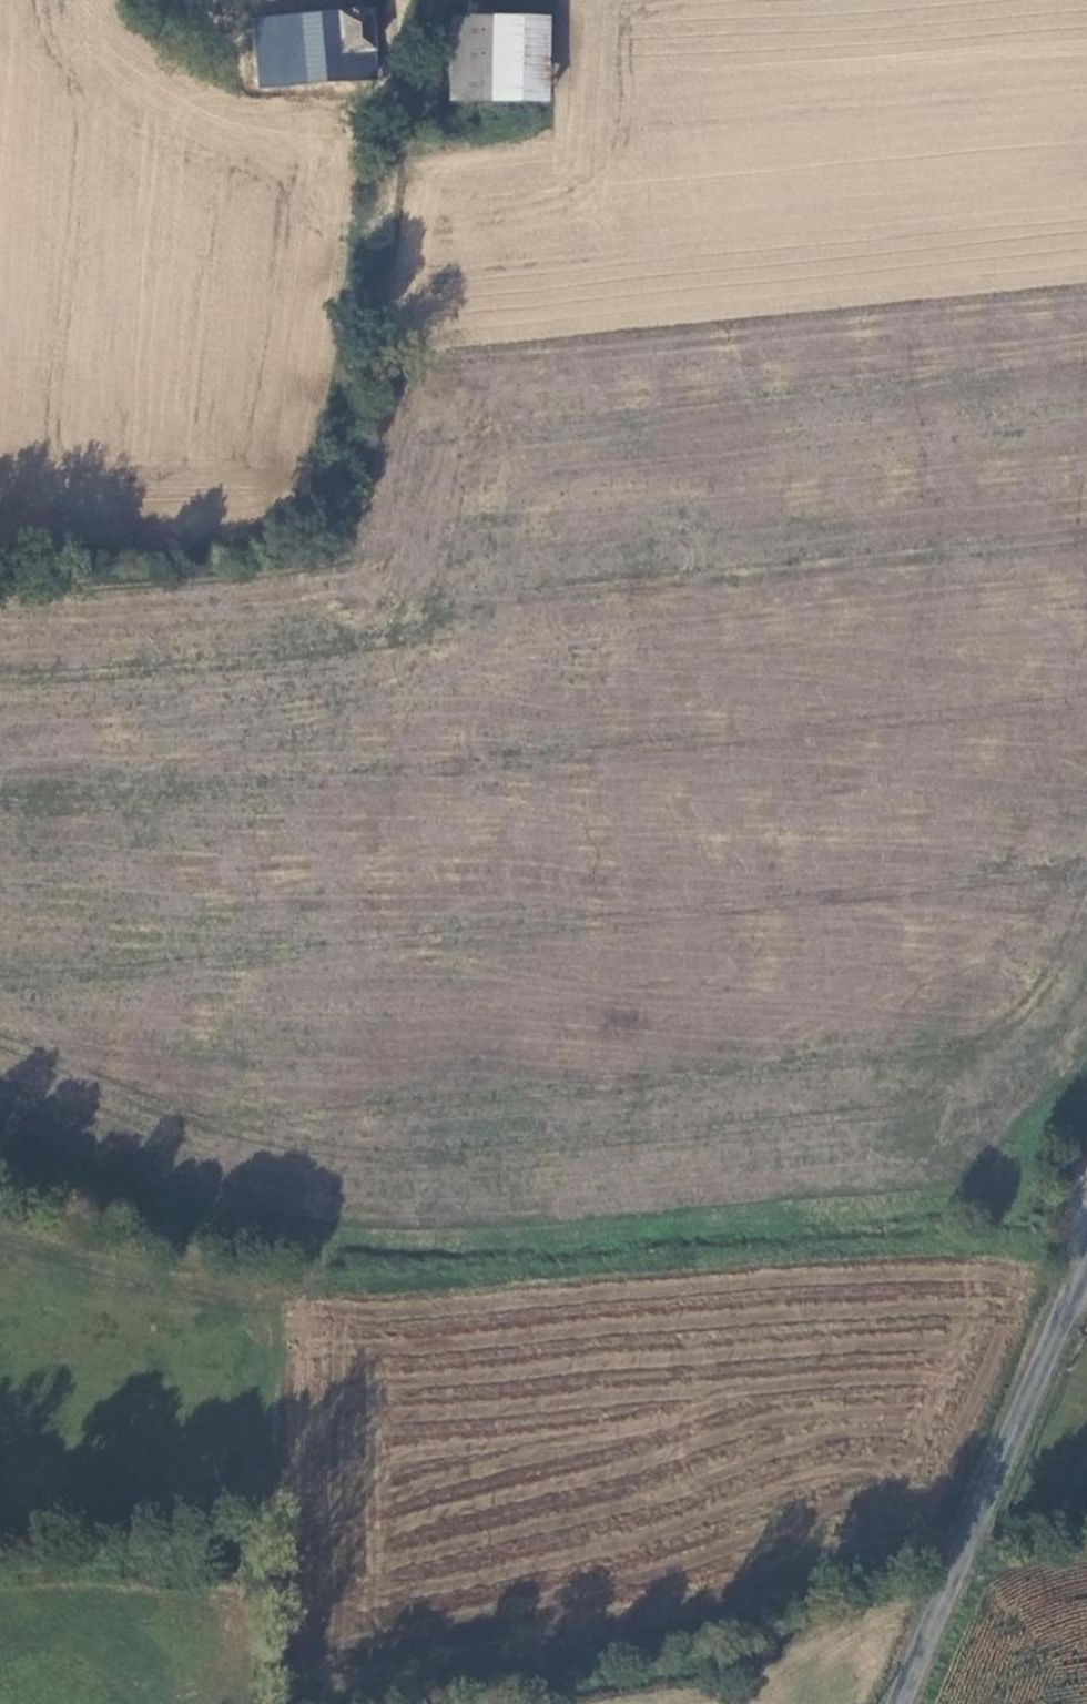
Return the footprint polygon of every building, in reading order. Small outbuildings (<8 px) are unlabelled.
[(321,44),(349,44),(351,6),(319,7),(321,44)] [(319,7),(257,9),(259,48),(297,48),(298,45),(321,44),(319,7)] [(428,8),(424,91),(464,92),(470,11),(428,8)] [(257,9),(230,10),(233,78),(257,78),(259,48),(257,9)] [(524,13),(470,11),(464,92),(519,95),(524,13)] [(350,75),(349,44),(321,44),(298,45),(297,48),(259,48),(257,78),(350,75)]
